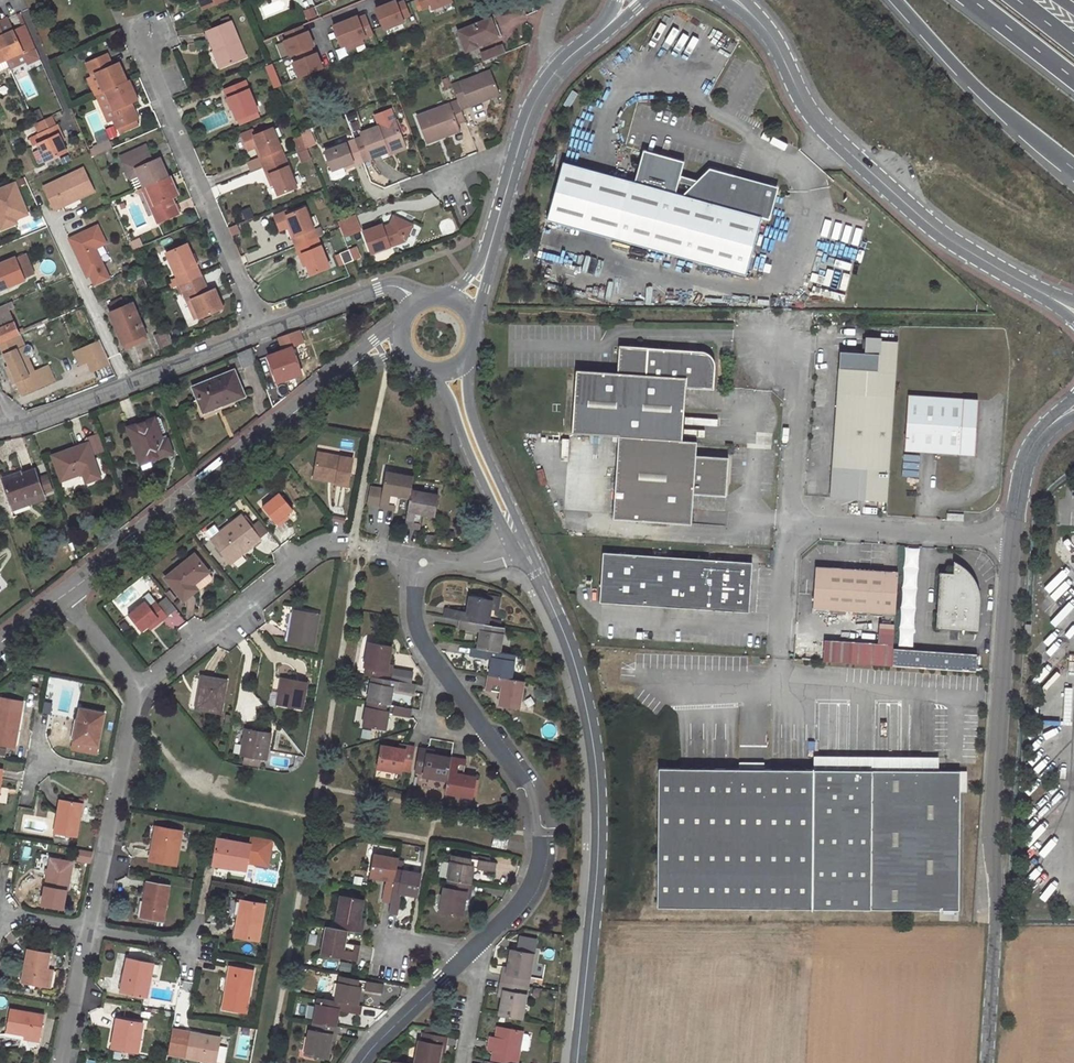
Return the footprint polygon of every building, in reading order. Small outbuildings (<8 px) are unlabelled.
[(203,8),(223,0),(200,0),(203,8)] [(403,22),(402,18),(409,15),(402,0),(400,0),(396,2),(395,0),(393,0),(373,8),(383,30),(403,22)] [(422,9),(429,7),(430,9),(451,1),(450,0),(418,0),(422,9)] [(312,10),(304,13),(307,21),(315,17),(312,10)] [(363,43),(361,39),(372,34),(364,14),(357,17),(356,14),(330,25),(339,47),(344,45),(346,50),(363,43)] [(491,18),(457,31),(466,52),(478,47),(478,46),(477,43),(497,35),(494,26),(491,18)] [(231,21),(206,31),(215,50),(217,49),(224,65),(246,57),(231,21)] [(497,24),(494,26),(497,35),(477,43),(478,46),(502,37),(497,24)] [(312,46),(306,29),(304,30),(302,25),(283,32),(285,38),(280,40),(287,56),(312,46)] [(27,46),(30,53),(35,51),(24,27),(16,30),(18,35),(25,32),(30,44),(27,46)] [(22,53),(23,56),(30,53),(27,46),(30,44),(25,32),(18,35),(16,30),(2,36),(0,31),(0,50),(5,61),(22,53)] [(487,53),(481,54),(484,61),(505,53),(502,45),(487,51),(487,53)] [(322,67),(315,51),(313,52),(311,47),(293,54),(295,59),(290,61),(296,77),(322,67)] [(217,49),(215,50),(213,51),(220,67),(224,65),(217,49)] [(8,68),(5,61),(0,50),(0,72),(8,68)] [(107,53),(86,63),(91,74),(95,73),(103,91),(126,81),(118,62),(112,65),(107,53)] [(274,87),(282,84),(274,62),(266,65),(274,87)] [(500,93),(491,70),(451,84),(457,99),(460,108),(500,93)] [(95,73),(91,74),(99,93),(103,91),(95,73)] [(245,79),(225,88),(237,117),(257,109),(245,79)] [(137,118),(131,102),(137,99),(129,80),(126,81),(103,91),(99,93),(96,94),(108,120),(113,118),(117,127),(119,126),(121,133),(139,125),(137,119),(137,118)] [(457,99),(417,114),(427,142),(438,137),(437,133),(448,129),(446,126),(456,122),(464,119),(460,108),(457,99)] [(38,145),(45,162),(67,152),(62,141),(59,135),(62,133),(58,127),(57,127),(52,115),(38,121),(43,133),(31,139),(34,147),(38,145)] [(395,118),(361,131),(363,136),(371,157),(388,150),(387,146),(403,140),(395,118)] [(459,129),(456,122),(446,126),(448,129),(437,133),(438,137),(459,129)] [(271,127),(253,135),(257,146),(261,155),(259,157),(262,166),(283,157),(271,127)] [(306,146),(307,147),(315,143),(308,128),(300,131),(301,134),(306,146)] [(301,134),(293,137),(298,149),(306,146),(301,134)] [(371,157),(363,136),(354,138),(362,160),(371,157)] [(92,147),(96,155),(116,146),(113,138),(92,147)] [(354,138),(324,150),(331,169),(328,170),(331,178),(335,178),(342,176),(345,173),(341,165),(343,164),(352,161),(353,164),(362,160),(354,138)] [(387,146),(388,150),(404,144),(403,140),(387,146)] [(139,175),(144,187),(146,186),(167,177),(159,158),(153,161),(146,146),(121,156),(131,178),(139,175)] [(682,163),(640,152),(632,184),(673,195),(676,183),(678,177),(682,163)] [(273,184),(278,194),(295,186),(283,157),(262,166),(266,174),(269,173),(273,184)] [(612,238),(627,184),(561,165),(546,221),(612,238)] [(56,211),(94,191),(82,168),(43,188),(56,211)] [(612,239),(744,275),(760,217),(768,219),(770,211),(769,210),(768,207),(766,205),(764,205),(765,201),(768,201),(770,200),(772,198),(773,196),(774,194),(773,191),(771,188),(768,186),(765,186),(761,188),(760,190),(759,191),(754,190),(749,182),(742,186),(737,185),(737,183),(736,181),(734,177),(708,170),(696,182),(690,187),(680,197),(673,195),(632,184),(627,182),(627,184),(612,238),(612,239)] [(178,214),(171,198),(178,195),(170,176),(167,177),(146,186),(158,212),(154,214),(158,223),(178,214)] [(696,182),(678,177),(676,183),(690,187),(696,182)] [(1,228),(13,223),(10,217),(12,212),(25,206),(14,180),(0,186),(0,225),(1,228)] [(142,187),(154,214),(158,212),(146,186),(144,187),(142,187)] [(12,212),(10,217),(13,223),(17,222),(15,218),(27,213),(25,206),(12,212)] [(287,227),(290,226),(294,236),(292,238),(295,246),(296,246),(316,237),(304,208),(286,215),(285,212),(274,217),(279,230),(287,227)] [(354,214),(337,220),(343,236),(360,229),(354,214)] [(372,254),(396,244),(400,234),(406,237),(411,225),(393,217),(389,226),(386,228),(386,226),(382,228),(381,225),(363,232),(372,254)] [(97,226),(69,239),(85,272),(88,270),(95,286),(109,279),(95,248),(106,244),(97,226)] [(396,244),(404,241),(406,237),(400,234),(396,244)] [(311,274),(329,267),(317,237),(316,237),(296,246),(300,255),(303,254),(307,264),(311,274)] [(130,242),(133,249),(138,247),(135,240),(130,242)] [(186,243),(166,252),(180,284),(201,275),(186,243)] [(349,250),(353,260),(362,256),(358,246),(349,250)] [(340,253),(344,264),(353,260),(349,250),(340,253)] [(25,255),(15,259),(23,279),(33,275),(25,255)] [(0,264),(0,289),(7,287),(24,280),(23,279),(15,259),(15,258),(0,264)] [(141,274),(134,277),(142,299),(149,296),(141,274)] [(215,289),(208,292),(201,275),(180,284),(184,294),(188,292),(198,318),(223,308),(215,289)] [(188,292),(184,294),(195,319),(198,318),(188,292)] [(123,298),(110,302),(112,309),(125,305),(123,298)] [(132,303),(110,313),(123,343),(145,333),(132,303)] [(9,312),(5,304),(0,306),(0,316),(9,312)] [(18,334),(9,312),(0,316),(0,341),(18,334)] [(160,350),(173,344),(168,331),(154,337),(160,350)] [(297,331),(279,338),(283,351),(291,349),(302,345),(297,331)] [(21,394),(33,388),(28,375),(33,373),(27,357),(30,356),(33,351),(30,346),(27,344),(25,345),(19,333),(18,334),(0,341),(0,343),(5,354),(4,354),(9,366),(15,380),(21,394)] [(885,503),(897,344),(880,343),(880,341),(865,339),(864,355),(840,353),(837,384),(832,464),(829,499),(885,503)] [(111,364),(100,341),(76,352),(82,365),(89,362),(94,372),(111,364)] [(619,435),(681,440),(684,386),(713,388),(714,364),(713,361),(711,357),(709,354),(704,351),(618,345),(616,372),(575,369),(570,432),(619,435)] [(242,367),(256,362),(251,348),(237,354),(242,367)] [(283,351),(267,357),(276,383),(300,374),(291,349),(283,351)] [(15,380),(9,366),(5,368),(12,382),(15,380)] [(33,388),(54,379),(49,368),(48,366),(33,373),(28,375),(33,388)] [(233,371),(193,387),(203,412),(216,407),(215,404),(241,393),(233,371)] [(278,402),(275,391),(269,396),(272,407),(278,402)] [(243,396),(241,393),(215,404),(216,407),(243,396)] [(904,453),(973,458),(977,402),(908,397),(904,453)] [(153,418),(128,428),(137,455),(146,452),(149,461),(171,453),(166,439),(161,441),(153,418)] [(89,439),(95,454),(104,450),(99,435),(89,439)] [(681,440),(619,435),(613,518),(691,523),(693,494),(725,496),(728,457),(696,454),(697,441),(681,440)] [(88,444),(53,456),(61,480),(83,473),(86,482),(100,477),(88,444)] [(352,459),(319,453),(315,474),(337,477),(337,482),(336,484),(347,486),(352,459)] [(11,503),(32,496),(34,503),(45,500),(34,470),(3,481),(11,503)] [(387,472),(381,507),(395,509),(398,495),(410,497),(411,491),(414,476),(387,472)] [(337,477),(315,474),(314,478),(337,482),(337,477)] [(43,479),(46,493),(52,492),(49,477),(43,479)] [(435,515),(438,495),(411,491),(410,497),(405,526),(420,528),(422,513),(435,515)] [(293,510),(279,493),(263,507),(279,526),(287,519),(285,516),(287,514),(293,510)] [(13,510),(34,503),(32,496),(11,503),(13,510)] [(944,522),(961,523),(962,516),(945,515),(944,522)] [(241,516),(212,538),(231,563),(242,554),(237,547),(247,539),(252,546),(260,539),(241,516)] [(751,561),(603,551),(600,601),(748,611),(751,561)] [(194,554),(165,578),(184,600),(201,586),(204,587),(212,580),(213,578),(194,554)] [(938,573),(935,630),(976,633),(978,601),(977,595),(976,589),(972,580),(969,575),(966,572),(962,568),(955,564),(952,574),(938,573)] [(895,615),(898,573),(816,568),(813,609),(886,614),(895,615)] [(145,601),(128,614),(141,632),(149,625),(152,628),(167,616),(148,592),(142,598),(145,601)] [(468,612),(447,609),(445,617),(462,620),(488,625),(489,618),(490,618),(493,600),(470,596),(468,612)] [(288,641),(313,646),(319,614),(294,609),(288,641)] [(895,615),(886,614),(885,627),(894,628),(895,615)] [(462,620),(460,629),(481,632),(479,648),(500,652),(504,628),(488,625),(462,620)] [(894,628),(885,627),(884,646),(893,646),(894,628)] [(374,676),(392,679),(394,664),(390,664),(393,646),(370,642),(366,667),(369,667),(367,675),(374,676)] [(893,650),(893,646),(884,646),(825,642),(823,663),(892,667),(893,650)] [(471,656),(492,659),(490,675),(512,679),(515,661),(514,661),(515,654),(500,652),(479,648),(473,647),(471,656)] [(974,655),(893,650),(892,667),(973,673),(974,655)] [(490,675),(487,690),(501,692),(499,704),(520,708),(524,682),(512,679),(490,675)] [(196,707),(220,712),(226,681),(202,676),(196,707)] [(392,705),(394,689),(415,693),(416,684),(392,679),(374,676),(373,683),(372,682),(369,700),(392,705)] [(306,683),(282,679),(277,704),(301,708),(306,683)] [(369,700),(365,725),(387,729),(390,713),(410,717),(412,709),(392,705),(369,700)] [(14,748),(20,712),(0,708),(0,746),(14,748)] [(80,709),(72,749),(95,754),(102,714),(80,709)] [(241,755),(266,759),(270,734),(245,729),(241,755)] [(381,745),(377,768),(401,772),(402,770),(410,771),(414,747),(405,745),(404,753),(398,752),(398,748),(381,745)] [(427,757),(429,749),(420,748),(416,772),(424,774),(423,776),(448,780),(452,757),(434,754),(433,758),(427,757)] [(245,757),(244,763),(260,766),(261,760),(245,757)] [(445,792),(472,796),(476,776),(464,774),(466,759),(452,757),(448,780),(445,792)] [(730,767),(655,767),(654,906),(955,908),(956,769),(880,769),(806,768),(730,767)] [(54,833),(76,837),(82,803),(60,799),(54,833)] [(150,860),(175,864),(182,831),(158,828),(155,843),(158,844),(156,851),(152,850),(150,860)] [(494,837),(492,845),(506,848),(507,839),(494,837)] [(217,839),(213,864),(246,870),(250,844),(217,839)] [(495,862),(451,855),(447,879),(470,884),(473,868),(494,871),(495,862)] [(371,856),(367,878),(383,881),(380,902),(388,903),(394,871),(395,861),(389,860),(389,859),(371,856)] [(45,887),(67,891),(72,862),(50,858),(45,887)] [(395,916),(399,895),(414,897),(418,875),(400,872),(394,871),(388,903),(386,914),(395,916)] [(443,887),(439,912),(463,915),(466,898),(462,897),(463,891),(471,893),(472,884),(470,884),(447,879),(446,887),(443,887)] [(162,919),(168,886),(147,883),(142,916),(162,919)] [(364,899),(341,896),(336,920),(339,920),(338,928),(347,930),(362,932),(364,923),(356,922),(357,916),(361,917),(364,899)] [(235,936),(258,940),(265,904),(245,901),(242,918),(238,917),(235,936)] [(327,926),(322,953),(357,960),(360,946),(345,942),(347,930),(338,928),(327,926)] [(50,953),(28,948),(21,983),(43,987),(47,970),(50,953)] [(534,953),(511,949),(508,967),(512,968),(511,974),(503,973),(501,981),(526,985),(527,977),(530,978),(534,953)] [(146,996),(153,963),(128,958),(124,976),(127,977),(124,992),(146,996)] [(222,1009),(245,1013),(253,970),(230,965),(222,1009)] [(358,1004),(362,988),(382,992),(384,984),(341,976),(340,982),(339,982),(336,1000),(358,1004)] [(506,997),(502,996),(499,1015),(522,1019),(527,994),(524,993),(526,985),(501,981),(500,989),(508,990),(506,997)] [(337,1026),(339,1009),(360,1013),(362,1004),(358,1004),(336,1000),(319,997),(318,1004),(317,1004),(314,1021),(337,1026)] [(43,1015),(10,1009),(6,1031),(22,1034),(20,1041),(19,1046),(35,1049),(36,1048),(38,1047),(38,1046),(43,1015)] [(137,1052),(142,1023),(119,1018),(116,1036),(114,1036),(112,1047),(137,1052)] [(310,1029),(305,1053),(328,1057),(332,1040),(328,1039),(329,1034),(336,1035),(338,1026),(337,1026),(314,1021),(313,1029),(310,1029)] [(494,1050),(492,1062),(499,1062),(518,1062),(524,1031),(498,1026),(496,1037),(501,1038),(500,1042),(490,1040),(489,1049),(494,1050)] [(219,1038),(172,1030),(168,1054),(215,1062),(219,1038)] [(22,1034),(6,1031),(4,1037),(20,1041),(22,1034)] [(423,1033),(422,1040),(419,1040),(415,1062),(439,1062),(441,1051),(437,1050),(438,1044),(446,1046),(447,1037),(442,1036),(427,1033),(423,1033)]
